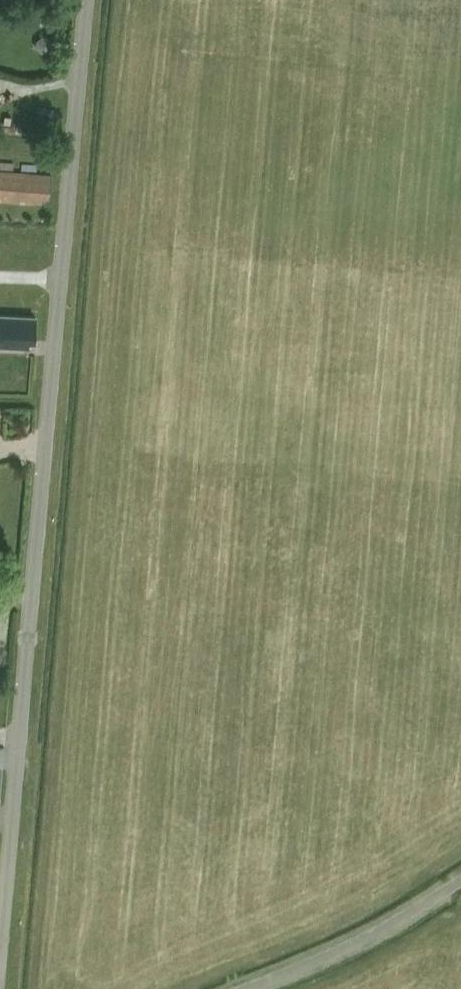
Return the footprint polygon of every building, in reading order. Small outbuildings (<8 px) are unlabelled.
[(53,12),(42,16),(48,28),(58,24),(53,12)] [(52,174),(0,170),(0,199),(43,203),(43,197),(50,197),(52,174)] [(0,311),(0,343),(29,344),(29,337),(35,337),(36,312),(0,311)]
